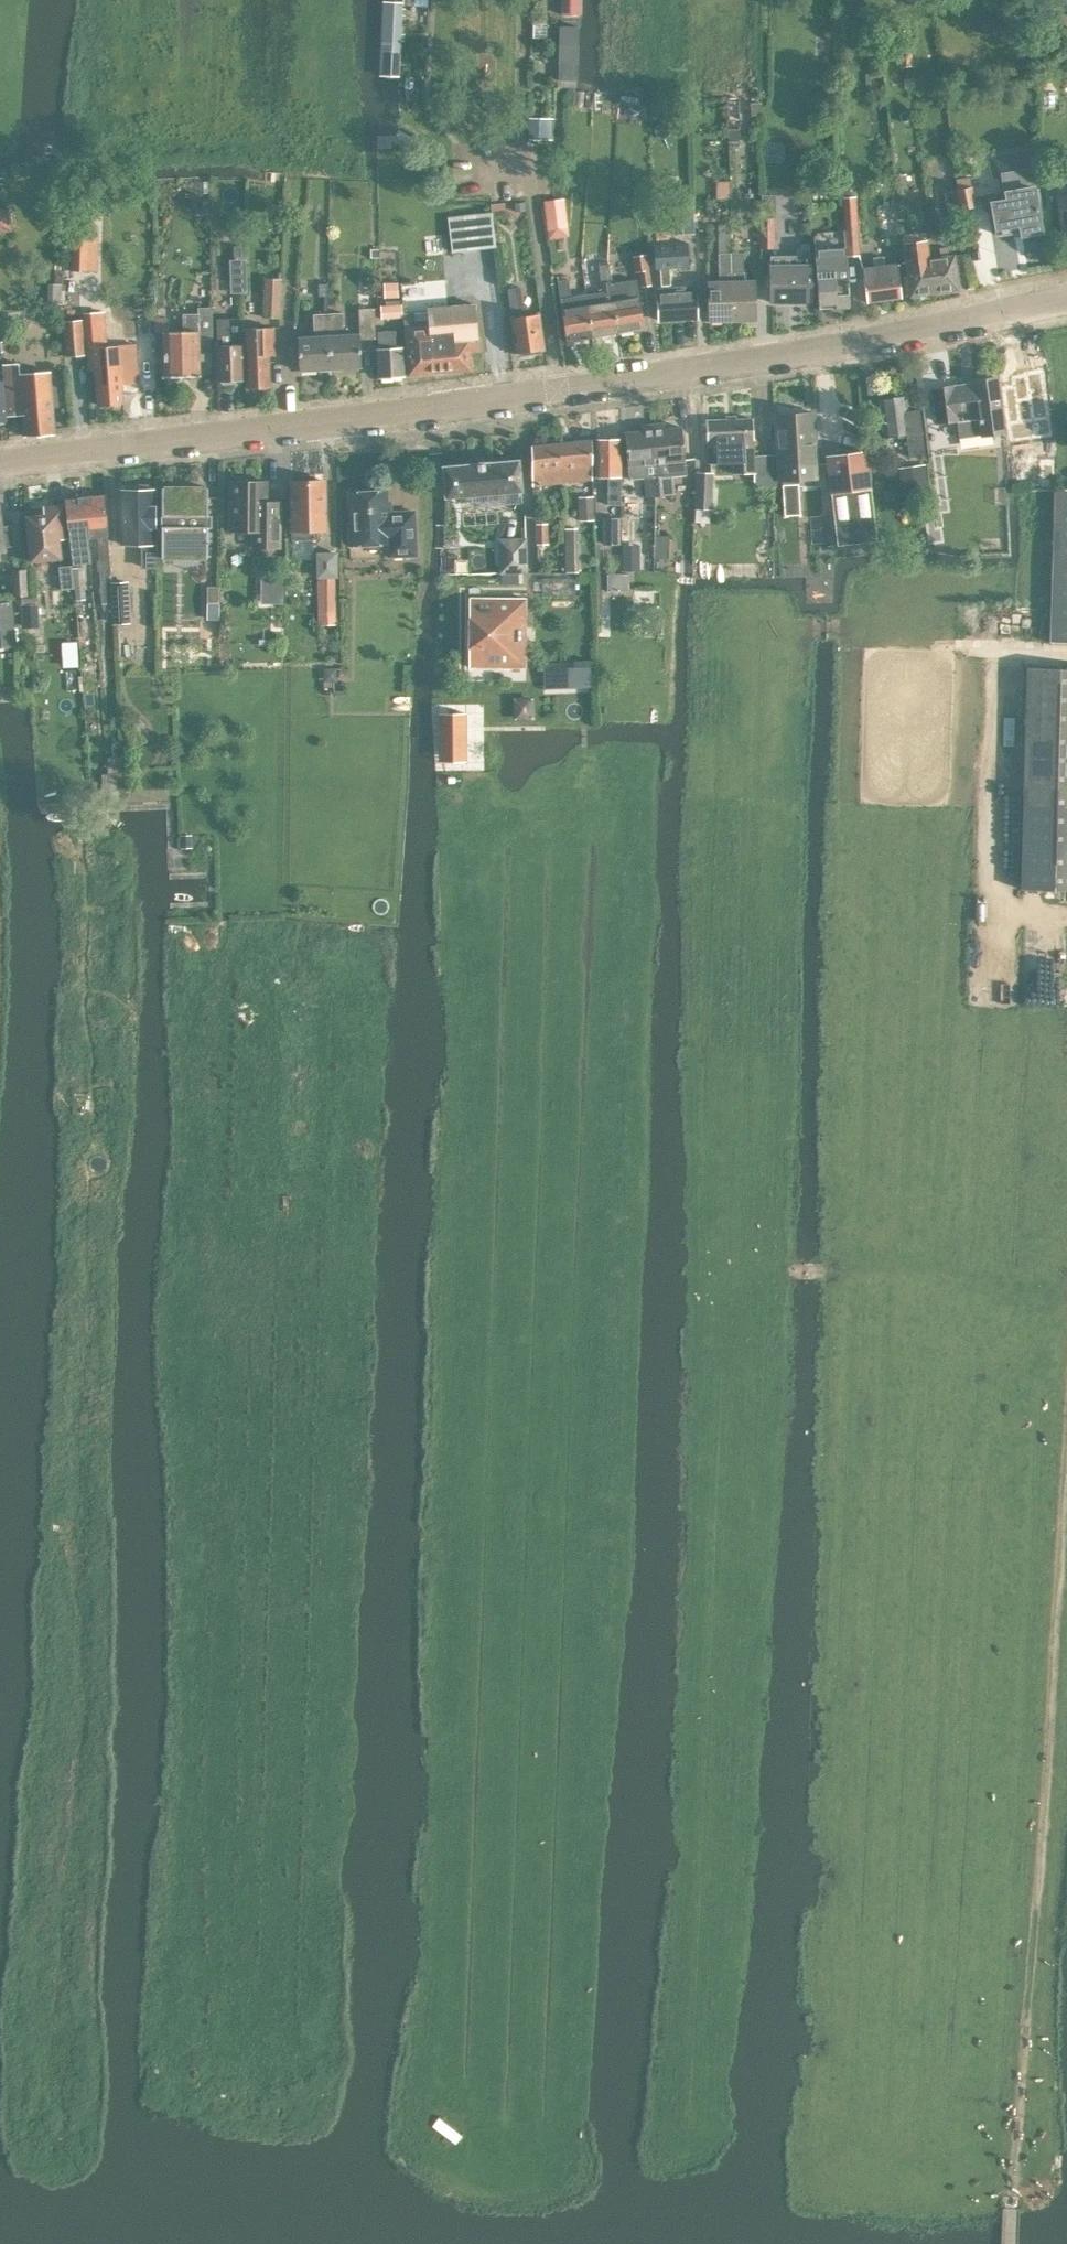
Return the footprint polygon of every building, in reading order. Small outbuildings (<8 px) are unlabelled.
[(402,0),(383,0),(379,73),(398,74),(402,0)] [(579,0),(560,0),(560,13),(579,13),(579,0)] [(532,18),(532,36),(546,37),(547,19),(532,18)] [(556,84),(577,84),(577,27),(556,27),(556,84)] [(910,45),(898,46),(899,64),(911,63),(910,45)] [(736,96),(725,97),(725,98),(726,128),(738,128),(737,98),(736,96)] [(758,102),(750,102),(750,114),(759,114),(759,106),(759,102),(758,102)] [(531,117),(530,138),(552,139),(553,117),(531,117)] [(738,128),(726,128),(727,142),(738,141),(738,128)] [(1037,229),(1041,228),(1035,194),(1030,168),(1002,173),(1007,198),(991,201),(996,233),(1021,229),(1022,232),(1026,231),(1028,233),(1034,232),(1037,229)] [(727,180),(715,180),(715,198),(727,198),(727,180)] [(971,186),(958,188),(961,206),(974,203),(971,186)] [(906,187),(893,189),(896,218),(909,216),(906,187)] [(961,206),(958,188),(945,191),(948,208),(961,206)] [(1056,195),(1059,240),(1066,239),(1066,194),(1056,195)] [(854,195),(841,196),(843,227),(845,255),(858,253),(854,195)] [(201,196),(197,201),(197,206),(201,210),(207,210),(211,206),(211,200),(207,196),(201,196)] [(553,199),(546,200),(549,228),(569,226),(566,197),(563,198),(561,198),(553,199)] [(522,200),(512,201),(513,210),(523,209),(522,200)] [(13,228),(12,205),(0,206),(0,228),(13,228)] [(692,207),(681,208),(682,233),(693,232),(692,207)] [(490,211),(474,213),(478,247),(495,245),(490,211)] [(759,217),(761,247),(774,247),(773,216),(759,217)] [(707,280),(708,317),(730,317),(729,251),(729,222),(717,223),(717,243),(717,280),(707,280)] [(70,225),(69,268),(87,269),(89,226),(70,225)] [(816,229),(812,234),(817,294),(834,293),(834,298),(842,305),(849,305),(845,255),(843,227),(816,229)] [(926,239),(903,242),(910,293),(933,290),(929,257),(926,239)] [(688,241),(654,243),(656,268),(660,268),(661,287),(655,287),(658,319),(696,317),(695,285),(671,286),(670,267),(689,266),(688,241)] [(769,253),(769,265),(770,299),(809,298),(808,264),(808,241),(800,242),(800,252),(769,253)] [(929,257),(933,290),(957,287),(951,244),(941,245),(943,254),(929,257)] [(379,248),(370,248),(370,257),(379,257),(379,248)] [(730,317),(754,317),(753,279),(742,279),(741,251),(729,251),(730,317)] [(635,254),(632,255),(634,271),(640,270),(642,285),(650,284),(646,253),(635,254)] [(865,301),(901,295),(896,261),(883,263),(882,255),(873,256),(874,264),(861,265),(865,301)] [(246,259),(229,260),(230,276),(246,276),(246,259)] [(585,292),(591,335),(617,331),(612,300),(606,263),(598,264),(601,289),(585,292)] [(72,283),(70,283),(70,300),(81,299),(93,299),(92,283),(90,283),(90,270),(75,270),(72,270),(72,283)] [(591,335),(585,292),(570,294),(567,277),(555,278),(565,340),(591,335)] [(398,280),(383,281),(384,296),(399,296),(398,280)] [(264,315),(279,315),(279,281),(264,281),(264,315)] [(318,294),(328,294),(328,282),(318,282),(318,294)] [(48,283),(47,302),(61,303),(61,283),(48,283)] [(515,351),(543,347),(538,312),(523,314),(519,286),(506,287),(515,351)] [(638,295),(612,300),(617,331),(643,327),(638,295)] [(402,310),(401,297),(385,299),(386,303),(380,303),(381,317),(402,315),(402,310)] [(70,300),(67,300),(68,312),(81,312),(81,299),(70,300)] [(425,306),(426,308),(402,310),(402,315),(405,346),(407,375),(471,369),(471,364),(473,364),(473,356),(470,356),(470,351),(481,350),(480,337),(477,337),(474,301),(425,306)] [(153,316),(153,331),(162,331),(163,376),(166,376),(169,379),(177,379),(181,374),(199,374),(199,337),(212,337),(212,306),(198,306),(197,312),(182,312),(182,330),(165,330),(165,316),(153,316)] [(341,311),(327,311),(326,311),(326,313),(330,368),(360,366),(359,338),(374,337),(372,306),(357,307),(358,333),(342,334),(341,311)] [(82,311),(82,314),(86,368),(93,367),(97,403),(122,401),(120,382),(137,380),(135,343),(107,345),(105,310),(82,311)] [(326,313),(326,311),(312,312),(313,335),(296,336),(299,370),(330,368),(326,313)] [(218,318),(218,344),(215,344),(216,379),(219,379),(221,382),(230,382),(232,379),(243,378),(241,317),(218,318)] [(62,320),(65,356),(83,354),(79,319),(62,320)] [(246,327),(247,354),(248,386),(270,385),(268,353),(274,353),(273,325),(257,326),(246,327)] [(378,347),(374,348),(377,377),(403,375),(401,345),(395,346),(394,326),(376,327),(378,347)] [(54,432),(53,426),(48,370),(19,372),(18,363),(2,364),(5,410),(21,408),(23,435),(54,432)] [(954,416),(957,416),(959,437),(980,434),(1003,430),(996,375),(973,378),(973,383),(950,387),(950,384),(931,387),(935,421),(955,418),(954,416)] [(906,455),(923,452),(918,409),(906,411),(904,395),(877,399),(881,436),(904,433),(906,455)] [(776,413),(779,466),(779,479),(816,477),(813,411),(776,413)] [(757,484),(774,484),(775,454),(750,453),(751,420),(708,418),(707,458),(731,459),(731,469),(752,470),(752,477),(757,484)] [(672,492),(670,475),(685,473),(684,457),(680,425),(650,428),(658,493),(672,492)] [(645,494),(658,493),(650,428),(623,430),(628,476),(643,475),(645,494)] [(561,480),(590,478),(589,437),(560,440),(561,480)] [(619,503),(620,438),(594,438),(594,475),(607,475),(606,502),(619,503)] [(560,440),(530,444),(531,483),(561,480),(560,440)] [(836,543),(875,539),(864,448),(825,453),(836,543)] [(442,464),(445,495),(521,489),(519,458),(442,464)] [(1055,485),(1054,458),(1040,458),(1041,485),(1055,485)] [(903,499),(926,497),(923,463),(899,465),(903,499)] [(711,471),(694,470),(693,506),(710,506),(711,471)] [(229,480),(228,530),(250,530),(250,546),(279,547),(279,513),(264,513),(264,481),(229,480)] [(291,539),(315,539),(314,530),(324,530),(323,481),(290,482),(291,539)] [(782,484),(784,515),(800,514),(798,483),(782,484)] [(1066,643),(1066,485),(1052,485),(1049,643),(1066,643)] [(160,486),(159,551),(161,551),(161,546),(204,546),(204,551),(206,551),(206,521),(210,521),(210,509),(206,509),(207,487),(205,487),(205,488),(162,487),(162,486),(160,486)] [(122,542),(142,542),(143,565),(156,565),(156,487),(121,488),(122,542)] [(388,555),(416,554),(414,508),(387,509),(386,487),(348,489),(349,521),(346,521),(347,544),(387,542),(388,555)] [(106,492),(86,494),(83,494),(88,536),(98,535),(99,544),(100,558),(98,558),(101,601),(112,601),(112,581),(108,536),(106,492)] [(83,494),(64,496),(70,562),(83,560),(81,537),(88,536),(83,494)] [(580,519),(593,518),(592,495),(579,495),(580,519)] [(653,503),(640,503),(640,516),(653,516),(653,503)] [(924,509),(928,543),(940,542),(940,541),(946,540),(946,535),(942,535),(938,507),(924,509)] [(59,555),(54,510),(24,514),(29,558),(59,555)] [(617,543),(617,516),(603,516),(603,543),(617,543)] [(642,518),(641,555),(652,556),(653,518),(642,518)] [(535,521),(536,542),(547,541),(546,521),(535,521)] [(3,549),(2,545),(12,543),(9,523),(0,524),(0,549),(3,549)] [(563,527),(565,570),(577,569),(575,526),(563,527)] [(667,534),(654,534),(653,555),(667,556),(667,534)] [(499,538),(501,571),(526,571),(525,537),(499,538)] [(317,574),(330,574),(334,574),(334,552),(317,552),(317,574)] [(638,570),(638,554),(622,554),(622,569),(638,570)] [(57,564),(59,587),(72,585),(70,563),(57,564)] [(84,597),(83,590),(80,565),(70,566),(73,599),(84,597)] [(27,593),(25,567),(15,568),(16,594),(27,593)] [(284,572),(262,572),(262,587),(284,587),(284,572)] [(607,590),(629,590),(629,572),(607,572),(607,590)] [(335,625),(334,579),(317,580),(318,625),(335,625)] [(112,601),(113,609),(114,620),(134,619),(132,580),(112,581),(112,601)] [(218,586),(207,586),(207,601),(218,601),(218,586)] [(525,596),(507,596),(468,597),(468,664),(525,664),(525,596)] [(15,644),(9,599),(0,600),(0,646),(15,644)] [(38,601),(21,601),(22,623),(39,623),(39,601),(38,601)] [(590,661),(545,663),(546,689),(591,687),(590,661)] [(336,666),(323,666),(323,680),(331,680),(336,674),(336,666)] [(1020,888),(1066,889),(1066,667),(1026,666),(1020,888)] [(531,715),(531,692),(513,692),(514,715),(531,715)] [(467,761),(466,711),(438,711),(439,762),(467,761)] [(183,834),(180,834),(180,847),(192,847),(192,834),(183,834)]
